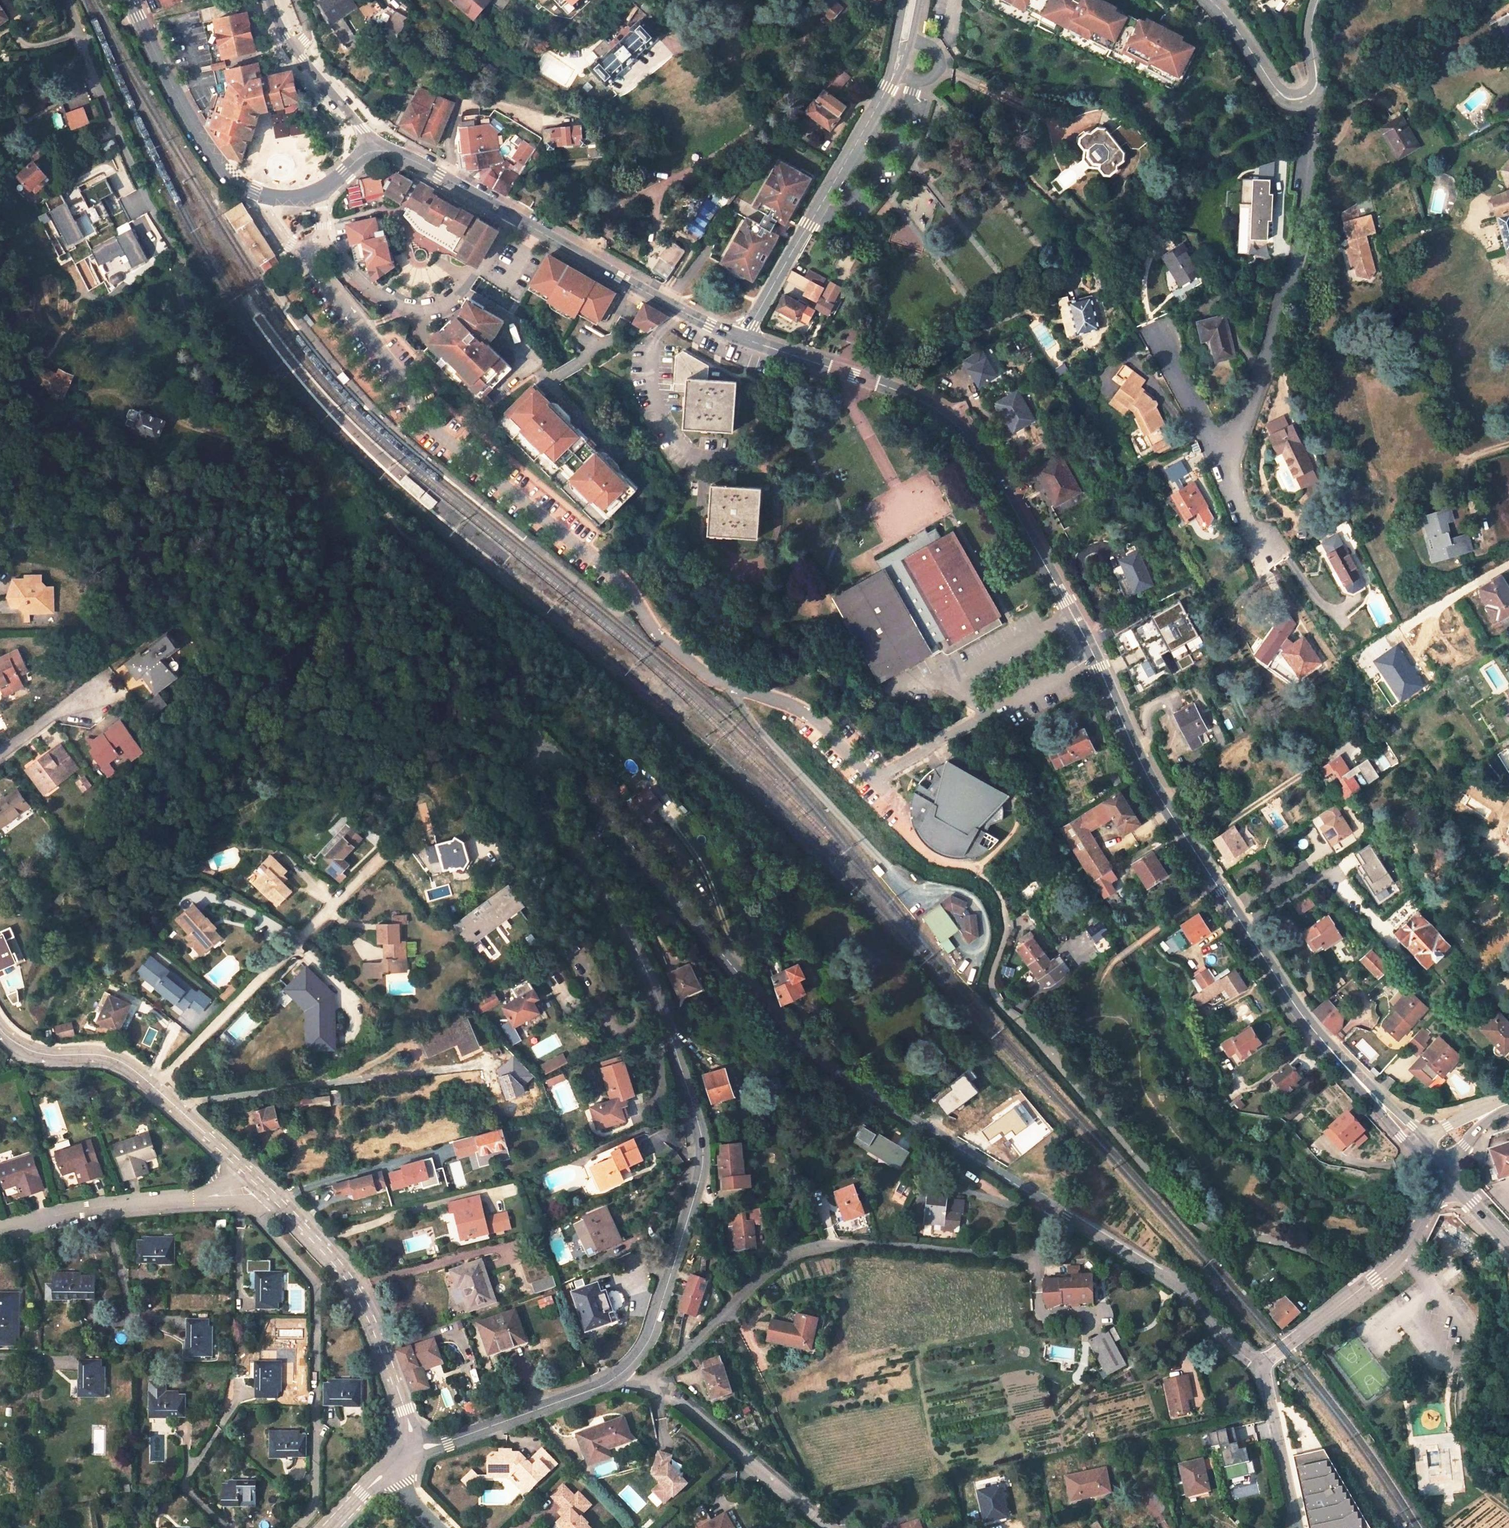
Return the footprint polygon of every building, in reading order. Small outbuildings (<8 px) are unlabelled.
[(164,8),(182,0),(161,0),(164,8)] [(325,16),(328,14),(320,2),(321,1),(320,0),(314,0),(325,16)] [(321,1),(320,2),(328,14),(325,16),(341,41),(353,34),(342,17),(356,7),(352,0),(323,0),(321,1)] [(458,4),(461,1),(477,15),(490,0),(454,0),(458,4)] [(854,0),(828,0),(819,8),(833,21),(839,15),(843,10),(850,16),(861,6),(854,0)] [(1009,2),(1024,10),(1026,7),(1089,39),(1091,35),(1111,46),(1112,43),(1130,53),(1128,55),(1148,66),(1150,63),(1177,78),(1194,48),(1173,37),(1175,33),(1152,21),(1150,25),(1140,20),(1139,22),(1127,15),(1126,18),(1114,12),(1106,8),(1108,4),(1102,0),(1010,0),(1009,2)] [(474,18),(477,15),(461,1),(458,4),(474,18)] [(640,10),(651,17),(656,10),(645,3),(640,10)] [(1117,8),(1108,4),(1106,8),(1114,12),(1117,8)] [(9,20),(0,5),(0,26),(9,20)] [(258,50),(248,11),(211,21),(222,60),(258,50)] [(388,26),(399,32),(407,19),(396,13),(388,26)] [(1498,20),(1508,39),(1508,14),(1498,20)] [(657,38),(641,21),(631,30),(628,27),(597,57),(599,59),(590,68),(606,86),(617,76),(616,74),(645,47),(646,48),(657,38)] [(573,75),(545,57),(537,69),(566,86),(573,75)] [(256,61),(223,69),(227,85),(223,97),(216,96),(207,125),(217,127),(216,137),(221,146),(226,146),(226,151),(231,152),(230,157),(241,159),(245,142),(249,142),(256,116),(266,114),(280,111),(280,109),(294,104),(287,72),(262,76),(260,76),(256,61)] [(849,79),(838,67),(826,80),(837,91),(849,79)] [(79,69),(71,73),(76,89),(85,84),(79,69)] [(415,97),(401,125),(420,137),(437,144),(452,104),(426,92),(421,100),(415,97)] [(846,107),(823,92),(816,102),(816,101),(807,113),(831,130),(839,117),(846,107)] [(83,109),(68,115),(74,130),(89,124),(83,109)] [(462,171),(491,167),(492,170),(485,184),(507,196),(535,149),(529,145),(520,159),(505,148),(503,149),(496,134),(499,132),(490,124),(479,125),(477,116),(463,117),(464,127),(461,128),(464,155),(460,156),(462,171)] [(1379,128),(1397,160),(1419,147),(1400,116),(1379,128)] [(300,120),(274,125),(276,138),(302,134),(300,120)] [(581,123),(581,126),(544,130),(545,146),(547,146),(549,150),(555,149),(555,147),(582,145),(582,146),(596,145),(590,122),(581,123)] [(1118,128),(1109,134),(1105,129),(1097,128),(1090,133),(1088,132),(1080,138),(1079,144),(1084,149),(1084,161),(1089,168),(1099,168),(1104,174),(1109,175),(1117,171),(1117,166),(1124,161),(1125,153),(1120,147),(1129,141),(1129,140),(1134,137),(1124,124),(1118,128)] [(1500,170),(1508,191),(1492,198),(1497,216),(1506,250),(1508,249),(1508,159),(1500,170)] [(720,263),(753,281),(778,236),(771,231),(777,220),(784,225),(810,178),(778,160),(752,206),(765,214),(759,225),(746,217),(720,263)] [(33,162),(17,177),(30,191),(32,189),(35,193),(44,186),(40,182),(46,177),(33,162)] [(391,174),(362,181),(366,197),(385,193),(387,194),(387,195),(401,204),(402,203),(405,204),(410,207),(405,216),(416,228),(474,262),(477,261),(479,258),(481,257),(484,251),(487,252),(493,241),(493,239),(494,236),(494,234),(493,232),(492,228),(473,217),(475,213),(420,182),(418,185),(416,184),(399,173),(397,177),(391,174)] [(1275,177),(1245,174),(1243,200),(1255,201),(1252,236),(1269,237),(1271,218),(1275,218),(1277,191),(1274,191),(1275,177)] [(68,201),(51,211),(69,246),(87,236),(76,214),(87,209),(94,223),(114,213),(105,196),(116,191),(109,176),(81,190),(85,198),(71,206),(68,201)] [(532,191),(525,186),(516,201),(524,206),(532,191)] [(698,236),(711,218),(716,222),(724,212),(706,199),(699,210),(701,211),(696,218),(695,217),(689,225),(695,230),(694,233),(698,236)] [(252,220),(240,203),(223,214),(234,232),(252,220)] [(1359,220),(1355,204),(1340,213),(1350,247),(1354,246),(1355,251),(1352,257),(1355,268),(1374,264),(1366,236),(1375,233),(1370,217),(1359,220)] [(270,248),(252,220),(234,232),(252,261),(257,258),(265,271),(273,266),(278,263),(276,259),(274,257),(275,257),(270,248)] [(374,220),(347,226),(355,261),(367,259),(369,268),(374,280),(392,268),(382,221),(374,220)] [(129,241),(113,253),(130,275),(145,263),(129,241)] [(673,265),(683,250),(672,243),(662,258),(673,265)] [(1181,286),(1200,275),(1181,244),(1163,256),(1181,286)] [(841,251),(831,267),(833,268),(851,279),(861,262),(841,251)] [(622,297),(549,255),(529,290),(590,324),(594,317),(606,323),(622,297)] [(76,265),(88,288),(97,283),(91,272),(90,273),(84,261),(76,265)] [(281,270),(273,276),(282,287),(290,281),(281,270)] [(808,271),(804,278),(792,271),(787,278),(807,289),(804,295),(816,301),(823,288),(821,287),(825,280),(808,271)] [(832,283),(817,309),(827,315),(834,303),(833,303),(838,294),(844,297),(847,291),(832,283)] [(814,311),(785,295),(777,309),(798,321),(799,319),(807,323),(814,311)] [(505,319),(470,298),(460,314),(427,349),(482,409),(503,394),(499,390),(490,380),(503,381),(514,369),(487,341),(498,331),(505,319)] [(1098,330),(1091,299),(1070,304),(1077,334),(1098,330)] [(634,323),(638,325),(649,331),(669,318),(645,304),(633,323),(634,323)] [(1224,315),(1198,322),(1202,341),(1210,339),(1215,361),(1235,356),(1224,315)] [(628,332),(632,334),(638,325),(634,323),(628,332)] [(979,386),(996,376),(980,350),(963,360),(979,386)] [(737,379),(685,351),(676,357),(674,391),(686,392),(684,427),(734,431),(737,379)] [(54,373),(46,365),(31,381),(51,390),(50,392),(55,394),(54,396),(59,399),(60,397),(64,398),(67,391),(69,391),(72,384),(70,384),(74,376),(57,369),(54,373)] [(342,372),(337,377),(344,384),(350,380),(342,372)] [(1143,380),(1132,372),(1128,378),(1139,387),(1143,380)] [(1127,406),(1134,412),(1136,415),(1141,412),(1151,434),(1165,427),(1155,408),(1157,405),(1157,404),(1157,403),(1156,401),(1155,400),(1152,399),(1137,388),(1139,387),(1128,378),(1114,396),(1127,406)] [(633,491),(533,386),(495,423),(596,527),(633,491)] [(1014,431),(1033,419),(1017,392),(998,403),(1014,431)] [(1109,403),(1122,413),(1127,406),(1114,396),(1109,403)] [(157,441),(166,421),(142,410),(141,413),(133,409),(130,410),(128,416),(129,420),(127,425),(134,428),(133,430),(157,441)] [(1146,436),(1151,434),(1141,412),(1136,415),(1146,436)] [(1313,467),(1291,425),(1269,437),(1277,453),(1282,451),(1295,477),(1313,467)] [(1170,437),(1152,447),(1155,452),(1171,444),(1171,440),(1170,437)] [(1036,470),(1055,504),(1079,492),(1060,458),(1036,470)] [(1164,470),(1171,483),(1187,474),(1181,461),(1164,470)] [(406,475),(399,483),(431,511),(438,502),(406,475)] [(1207,508),(1193,483),(1174,494),(1188,519),(1193,516),(1200,527),(1209,529),(1213,519),(1207,508)] [(761,488),(712,485),(709,535),(758,537),(761,488)] [(1431,539),(1428,539),(1433,558),(1470,548),(1467,534),(1450,538),(1446,522),(1453,520),(1450,510),(1425,517),(1431,539)] [(935,530),(879,561),(885,573),(836,599),(879,678),(912,660),(914,662),(917,662),(920,662),(921,660),(922,657),(921,655),(927,652),(931,659),(942,652),(944,655),(946,656),(948,656),(1002,626),(951,535),(940,541),(935,530)] [(1323,543),(1329,554),(1345,585),(1348,591),(1353,592),(1362,588),(1364,583),(1361,577),(1344,546),(1338,535),(1323,543)] [(1121,560),(1135,593),(1152,585),(1137,553),(1121,560)] [(1322,558),(1339,589),(1345,585),(1329,554),(1322,558)] [(1501,575),(1479,588),(1489,605),(1486,607),(1494,620),(1497,618),(1498,621),(1508,614),(1508,584),(1508,585),(1501,575)] [(12,588),(13,607),(26,608),(26,613),(29,613),(50,613),(50,603),(54,603),(54,587),(47,587),(42,582),(42,579),(27,580),(15,580),(15,588),(12,588)] [(1180,601),(1114,637),(1122,653),(1121,654),(1132,674),(1130,675),(1139,691),(1171,674),(1161,654),(1169,650),(1170,651),(1199,636),(1180,601)] [(144,672),(157,690),(175,676),(171,671),(162,659),(169,653),(176,648),(167,637),(153,647),(154,649),(140,660),(138,658),(129,664),(138,676),(144,672)] [(1303,639),(1283,651),(1299,676),(1319,663),(1303,639)] [(1400,645),(1375,661),(1400,699),(1424,684),(1400,645)] [(0,671),(0,687),(5,697),(13,693),(12,690),(24,685),(20,676),(29,671),(19,651),(0,660),(0,665),(2,670),(0,671)] [(171,671),(178,666),(169,653),(162,659),(171,671)] [(13,693),(25,688),(24,685),(12,690),(13,693)] [(169,705),(159,693),(147,703),(156,715),(169,705)] [(1207,731),(1194,706),(1176,716),(1193,750),(1202,745),(1198,736),(1207,731)] [(91,752),(98,763),(102,759),(105,764),(119,754),(114,748),(120,743),(132,760),(144,751),(122,722),(110,730),(111,731),(105,735),(105,734),(96,741),(88,740),(94,749),(91,752)] [(1094,748),(1084,729),(1064,739),(1065,742),(1057,746),(1064,762),(1094,748)] [(61,747),(44,759),(45,760),(42,763),(40,760),(26,770),(40,789),(53,779),(55,782),(70,771),(71,773),(77,768),(74,763),(61,747)] [(608,759),(603,753),(596,759),(600,765),(608,759)] [(1350,775),(1341,762),(1338,757),(1320,769),(1325,775),(1335,768),(1342,780),(1340,788),(1338,789),(1344,798),(1346,797),(1359,788),(1350,775)] [(931,781),(926,788),(917,783),(914,788),(912,794),(911,800),(911,807),(911,814),(913,821),(916,828),(919,834),(924,840),(929,844),(935,849),(941,852),(948,854),(956,855),(963,855),(964,855),(972,853),(980,850),(987,846),(993,841),(999,833),(987,828),(991,819),(1002,812),(1002,808),(1002,801),(1000,795),(998,790),(995,785),(990,780),(985,776),(979,772),(972,769),(964,768),(956,768),(948,770),(945,761),(938,763),(932,766),(938,775),(931,781)] [(53,779),(40,789),(43,792),(55,782),(53,779)] [(91,785),(85,779),(81,782),(86,789),(91,785)] [(628,789),(625,785),(620,789),(622,793),(628,789)] [(648,788),(638,798),(640,801),(635,806),(645,818),(662,805),(648,788)] [(17,790),(0,803),(0,827),(29,806),(17,790)] [(1124,835),(1140,825),(1134,815),(1135,815),(1120,792),(1060,830),(1061,832),(1062,837),(1063,839),(1064,842),(1068,848),(1081,863),(1092,876),(1095,879),(1112,869),(1113,868),(1089,831),(1113,817),(1124,835)] [(1358,840),(1335,804),(1321,813),(1331,828),(1328,830),(1336,843),(1340,840),(1345,848),(1358,840)] [(1407,833),(1395,820),(1387,828),(1398,841),(1407,833)] [(1247,848),(1234,828),(1215,840),(1228,860),(1247,848)] [(352,829),(327,857),(334,864),(328,871),(341,882),(347,875),(342,872),(349,864),(343,858),(354,846),(362,838),(352,829)] [(385,841),(379,835),(372,844),(378,849),(385,841)] [(466,859),(463,846),(464,843),(457,838),(454,840),(438,845),(428,848),(432,863),(442,860),(444,870),(455,867),(456,868),(461,867),(464,869),(469,861),(466,859)] [(1394,883),(1372,846),(1356,855),(1369,875),(1365,877),(1376,894),(1394,883)] [(1152,851),(1133,863),(1141,876),(1148,886),(1167,874),(1152,851)] [(292,874),(271,853),(258,867),(264,873),(258,878),(264,884),(261,887),(277,904),(293,889),(284,881),(292,874)] [(247,878),(259,890),(261,887),(264,884),(258,878),(264,873),(258,867),(247,878)] [(1105,897),(1116,890),(1111,882),(1117,878),(1112,869),(1095,879),(1100,887),(1105,897)] [(468,944),(518,909),(499,881),(494,885),(486,891),(492,899),(454,926),(468,944)] [(953,896),(924,916),(943,942),(961,930),(971,943),(980,937),(977,914),(972,915),(967,907),(969,903),(953,896)] [(1300,914),(1314,906),(1309,898),(1296,906),(1300,914)] [(215,928),(212,925),(215,922),(210,916),(208,918),(195,904),(179,919),(191,933),(187,937),(198,949),(201,946),(207,952),(215,945),(212,942),(221,934),(215,928)] [(1448,946),(1418,913),(1415,916),(1405,905),(1389,919),(1399,930),(1396,933),(1427,965),(1434,959),(1435,960),(1443,952),(1442,951),(1448,946)] [(1210,932),(1199,914),(1182,925),(1193,943),(1210,932)] [(385,943),(385,960),(382,964),(369,964),(370,978),(383,977),(383,972),(398,971),(398,959),(406,959),(405,943),(400,943),(400,924),(407,924),(407,917),(393,918),(393,924),(378,925),(379,944),(385,943)] [(1313,950),(1322,945),(1325,950),(1341,939),(1327,917),(1302,933),(1313,950)] [(1098,918),(1086,927),(1095,940),(1108,931),(1098,918)] [(1165,941),(1173,953),(1187,944),(1179,932),(1165,941)] [(215,945),(224,937),(221,934),(212,942),(215,945)] [(3,936),(0,937),(0,968),(15,962),(3,936)] [(1033,938),(1017,950),(1029,966),(1045,953),(1033,938)] [(207,952),(201,946),(198,949),(203,955),(207,952)] [(966,960),(955,948),(945,956),(957,969),(966,960)] [(1378,977),(1388,969),(1371,950),(1361,959),(1378,977)] [(1057,963),(1054,965),(1045,953),(1029,966),(1044,986),(1050,985),(1052,984),(1063,976),(1066,974),(1057,963)] [(157,961),(152,957),(139,973),(144,977),(157,961)] [(398,959),(398,971),(406,970),(406,959),(398,959)] [(179,979),(157,961),(144,977),(164,994),(166,992),(171,995),(169,997),(185,1011),(190,1004),(198,994),(184,983),(181,988),(176,984),(179,979)] [(805,975),(799,963),(773,977),(782,1004),(806,992),(799,978),(805,975)] [(698,980),(690,964),(669,973),(680,998),(699,989),(696,981),(698,980)] [(334,1048),(333,1017),(329,1017),(329,1008),(316,995),(325,987),(307,969),(288,989),(310,1009),(310,1017),(309,1017),(309,1049),(334,1048)] [(1231,996),(1246,987),(1235,970),(1215,983),(1204,990),(1193,998),(1197,1006),(1225,988),(1231,996)] [(1206,971),(1195,977),(1204,990),(1215,983),(1206,971)] [(1069,983),(1063,976),(1052,984),(1057,991),(1069,983)] [(184,983),(179,979),(176,984),(181,988),(184,983)] [(540,1012),(534,1001),(539,998),(529,980),(513,989),(519,998),(504,1007),(514,1026),(540,1012)] [(237,989),(233,985),(226,993),(229,996),(237,989)] [(333,1017),(333,995),(325,987),(316,995),(329,1008),(329,1017),(333,1017)] [(211,1000),(200,991),(198,994),(190,1004),(201,1013),(211,1000)] [(479,1012),(499,1002),(494,992),(474,1003),(479,1012)] [(1427,1009),(1409,992),(1393,1008),(1398,1012),(1383,1027),(1398,1040),(1427,1009)] [(107,993),(98,1012),(102,1014),(106,1006),(103,1004),(108,993),(107,993)] [(106,1006),(102,1014),(99,1021),(119,1030),(123,1022),(131,1005),(108,993),(103,1004),(106,1006)] [(1341,1028),(1342,1016),(1327,1000),(1312,1012),(1334,1034),(1341,1028)] [(1499,1012),(1481,1029),(1497,1045),(1494,1048),(1494,1050),(1494,1051),(1495,1054),(1497,1055),(1497,1056),(1498,1057),(1500,1058),(1502,1058),(1505,1057),(1508,1054),(1508,1023),(1499,1012)] [(419,1032),(422,1039),(455,1024),(453,1017),(419,1032)] [(481,1047),(468,1018),(455,1024),(422,1039),(429,1055),(459,1043),(463,1054),(481,1047)] [(71,1022),(55,1024),(56,1036),(73,1033),(71,1022)] [(123,1022),(119,1030),(124,1032),(128,1024),(123,1022)] [(1422,1052),(1428,1046),(1425,1044),(1431,1038),(1429,1036),(1432,1033),(1425,1026),(1407,1045),(1418,1056),(1419,1055),(1422,1052)] [(1260,1042),(1251,1027),(1224,1044),(1230,1053),(1236,1049),(1242,1058),(1257,1048),(1255,1045),(1260,1042)] [(1383,1053),(1395,1040),(1381,1027),(1369,1041),(1383,1053)] [(1442,1077),(1461,1057),(1440,1038),(1425,1054),(1430,1059),(1427,1062),(1421,1057),(1410,1070),(1427,1087),(1439,1074),(1442,1077)] [(502,1054),(499,1048),(493,1051),(495,1057),(502,1054)] [(1427,1062),(1430,1059),(1425,1054),(1422,1052),(1419,1055),(1421,1057),(1427,1062)] [(543,1073),(566,1065),(563,1055),(540,1063),(543,1073)] [(624,1098),(634,1096),(624,1062),(603,1068),(612,1101),(593,1107),(599,1127),(626,1119),(622,1106),(626,1104),(624,1098)] [(1250,1071),(1245,1063),(1237,1067),(1243,1076),(1250,1071)] [(1300,1079),(1288,1066),(1272,1080),(1284,1093),(1285,1092),(1287,1095),(1298,1086),(1295,1083),(1300,1079)] [(977,1077),(970,1068),(948,1085),(951,1088),(935,1101),(946,1116),(956,1109),(958,1112),(965,1106),(963,1103),(978,1091),(971,1081),(977,1077)] [(734,1096),(726,1069),(704,1076),(712,1103),(734,1096)] [(342,1104),(340,1090),(330,1091),(331,1096),(332,1105),(342,1104)] [(313,1094),(301,1096),(302,1109),(317,1107),(332,1105),(331,1096),(313,1098),(313,1094)] [(1252,1106),(1247,1101),(1243,1105),(1239,1111),(1244,1111),(1252,1106)] [(280,1126),(275,1106),(255,1111),(261,1131),(280,1126)] [(1027,1125),(1013,1106),(981,1130),(988,1141),(1000,1132),(1003,1135),(1011,1130),(1014,1135),(1027,1125)] [(1330,1127),(1348,1147),(1364,1132),(1346,1112),(1330,1127)] [(909,1153),(865,1128),(865,1129),(863,1128),(859,1135),(858,1135),(855,1139),(858,1140),(858,1141),(888,1159),(887,1160),(894,1164),(896,1161),(902,1165),(904,1166),(910,1157),(908,1155),(909,1153)] [(482,1153),(507,1146),(502,1130),(478,1136),(482,1153)] [(148,1134),(113,1144),(125,1180),(138,1176),(134,1163),(144,1160),(156,1156),(148,1134)] [(91,1140),(55,1152),(63,1175),(75,1170),(84,1167),(89,1180),(103,1175),(91,1140)] [(642,1161),(633,1141),(618,1148),(619,1150),(611,1154),(613,1158),(592,1168),(603,1191),(624,1182),(620,1174),(629,1170),(627,1167),(642,1161)] [(464,1155),(461,1143),(446,1147),(449,1159),(464,1155)] [(728,1190),(742,1189),(744,1186),(743,1179),(741,1179),(740,1162),(742,1161),(743,1161),(742,1145),(722,1146),(723,1156),(719,1157),(721,1180),(724,1180),(725,1187),(728,1190)] [(1488,1153),(1482,1179),(1488,1187),(1502,1182),(1501,1180),(1508,1178),(1508,1146),(1488,1153)] [(26,1181),(30,1194),(44,1190),(32,1154),(0,1165),(0,1176),(4,1189),(16,1184),(26,1181)] [(391,1190),(421,1183),(421,1187),(445,1182),(442,1168),(434,1169),(432,1158),(399,1165),(400,1170),(387,1172),(391,1190)] [(134,1163),(138,1176),(148,1172),(144,1160),(134,1163)] [(742,1189),(751,1188),(750,1178),(746,1178),(745,1161),(743,1161),(742,1161),(740,1162),(741,1179),(743,1179),(744,1186),(742,1189)] [(75,1170),(79,1183),(89,1180),(84,1167),(75,1170)] [(376,1189),(385,1187),(381,1173),(333,1186),(336,1197),(353,1193),(355,1199),(377,1193),(376,1189)] [(16,1184),(21,1197),(30,1194),(26,1181),(16,1184)] [(935,1185),(934,1197),(947,1198),(948,1187),(935,1185)] [(860,1206),(854,1187),(836,1193),(845,1222),(854,1219),(851,1210),(860,1206)] [(925,1225),(943,1227),(943,1230),(953,1231),(957,1227),(959,1214),(962,1215),(964,1200),(947,1198),(934,1197),(929,1196),(925,1225)] [(457,1212),(464,1240),(489,1235),(484,1217),(480,1197),(452,1204),(453,1212),(457,1212)] [(734,1224),(753,1222),(753,1219),(765,1218),(764,1213),(761,1213),(761,1207),(728,1218),(731,1247),(737,1246),(734,1224)] [(621,1243),(606,1209),(586,1219),(592,1232),(582,1237),(591,1257),(621,1243)] [(504,1213),(484,1217),(489,1235),(508,1230),(504,1213)] [(753,1222),(734,1224),(737,1246),(755,1244),(753,1222)] [(174,1239),(156,1239),(156,1242),(138,1242),(137,1265),(156,1264),(156,1261),(174,1261),(174,1239)] [(495,1302),(481,1261),(452,1271),(457,1287),(461,1286),(470,1311),(495,1302)] [(279,1309),(279,1290),(282,1290),(282,1273),(260,1273),(260,1290),(256,1290),(256,1309),(279,1309)] [(47,1296),(71,1296),(71,1300),(94,1301),(94,1279),(71,1278),(71,1274),(53,1274),(52,1285),(46,1285),(45,1300),(48,1300),(47,1296)] [(1061,1305),(1093,1304),(1092,1276),(1073,1276),(1072,1276),(1073,1279),(1044,1280),(1045,1298),(1049,1309),(1061,1305)] [(553,1277),(533,1285),(536,1294),(557,1287),(553,1277)] [(708,1282),(692,1277),(677,1317),(688,1321),(690,1315),(695,1318),(708,1282)] [(598,1284),(572,1293),(586,1332),(610,1325),(611,1324),(612,1327),(622,1324),(618,1311),(619,1310),(621,1309),(622,1308),(623,1307),(624,1306),(625,1304),(625,1302),(625,1301),(625,1299),(624,1298),(624,1296),(623,1295),(622,1293),(620,1292),(619,1291),(617,1291),(616,1290),(614,1290),(612,1291),(611,1291),(602,1294),(598,1284)] [(16,1327),(19,1327),(18,1293),(0,1293),(0,1347),(16,1347),(16,1327)] [(1277,1309),(1270,1315),(1282,1328),(1300,1314),(1286,1299),(1275,1308),(1277,1309)] [(521,1329),(515,1312),(479,1324),(489,1354),(495,1352),(506,1348),(505,1347),(521,1341),(522,1341),(519,1330),(521,1329)] [(796,1328),(771,1323),(768,1339),(811,1348),(817,1319),(799,1316),(796,1328)] [(191,1339),(191,1357),(212,1357),(212,1340),(209,1340),(209,1321),(187,1320),(186,1339),(191,1339)] [(1114,1327),(1109,1330),(1115,1341),(1120,1338),(1114,1327)] [(1127,1366),(1108,1331),(1090,1341),(1108,1376),(1127,1366)] [(496,1355),(523,1345),(521,1341),(505,1347),(506,1348),(495,1352),(496,1355)] [(429,1342),(398,1353),(413,1395),(429,1388),(422,1367),(425,1365),(436,1361),(429,1342)] [(732,1393),(720,1358),(704,1363),(706,1369),(703,1370),(706,1379),(703,1380),(705,1385),(708,1384),(713,1399),(732,1393)] [(101,1380),(102,1361),(79,1361),(78,1379),(83,1379),(83,1397),(104,1398),(105,1380),(101,1380)] [(259,1363),(259,1379),(255,1379),(255,1398),(277,1398),(278,1379),(281,1379),(281,1363),(259,1363)] [(1188,1375),(1165,1380),(1173,1415),(1189,1412),(1187,1399),(1186,1393),(1191,1392),(1188,1375)] [(344,1384),(325,1384),(324,1406),(343,1407),(343,1402),(362,1403),(362,1382),(344,1381),(344,1384)] [(186,1396),(166,1396),(166,1393),(149,1393),(149,1414),(167,1414),(166,1418),(185,1418),(186,1396)] [(624,1419),(578,1435),(589,1467),(611,1459),(608,1450),(632,1441),(624,1419)] [(1233,1427),(1208,1432),(1211,1446),(1219,1444),(1227,1479),(1232,1478),(1233,1486),(1245,1484),(1243,1475),(1252,1473),(1247,1446),(1238,1448),(1233,1427)] [(269,1454),(287,1454),(287,1458),(306,1458),(306,1435),(287,1435),(287,1432),(270,1432),(269,1454)] [(1293,1455),(1309,1527),(1371,1527),(1324,1449),(1293,1455)] [(511,1454),(511,1451),(499,1451),(499,1455),(492,1455),(488,1459),(488,1473),(498,1472),(498,1479),(508,1478),(513,1474),(521,1482),(517,1487),(525,1495),(556,1464),(542,1450),(528,1463),(520,1463),(516,1459),(516,1454),(511,1454)] [(661,1452),(655,1470),(660,1475),(657,1478),(662,1484),(654,1492),(665,1504),(673,1496),(675,1498),(689,1485),(671,1465),(674,1457),(661,1452)] [(519,1454),(516,1454),(516,1459),(520,1463),(528,1463),(524,1459),(520,1455),(519,1454)] [(674,1457),(671,1465),(689,1485),(696,1479),(675,1455),(674,1457)] [(1209,1490),(1202,1460),(1180,1465),(1187,1493),(1197,1491),(1197,1493),(1209,1490)] [(1111,1492),(1106,1468),(1066,1477),(1071,1500),(1111,1492)] [(478,1479),(472,1472),(462,1482),(469,1488),(478,1479)] [(513,1474),(508,1478),(517,1487),(521,1482),(513,1474)] [(237,1485),(222,1484),(222,1507),(238,1507),(239,1504),(256,1504),(256,1482),(237,1482),(237,1485)] [(586,1526),(586,1524),(584,1521),(582,1520),(580,1520),(578,1518),(591,1506),(578,1494),(574,1498),(563,1486),(551,1498),(562,1509),(569,1516),(566,1519),(564,1518),(557,1524),(561,1527),(589,1527),(586,1526)] [(1008,1517),(1001,1487),(979,1491),(985,1520),(994,1519),(994,1520),(1007,1517),(1008,1517)] [(822,1510),(835,1508),(833,1500),(821,1502),(822,1510)] [(562,1509),(559,1512),(564,1518),(566,1519),(569,1516),(562,1509)] [(703,1527),(730,1527),(729,1526),(731,1525),(726,1515),(703,1527)] [(1007,1517),(994,1520),(994,1519),(985,1520),(986,1526),(1008,1522),(1007,1517)]
